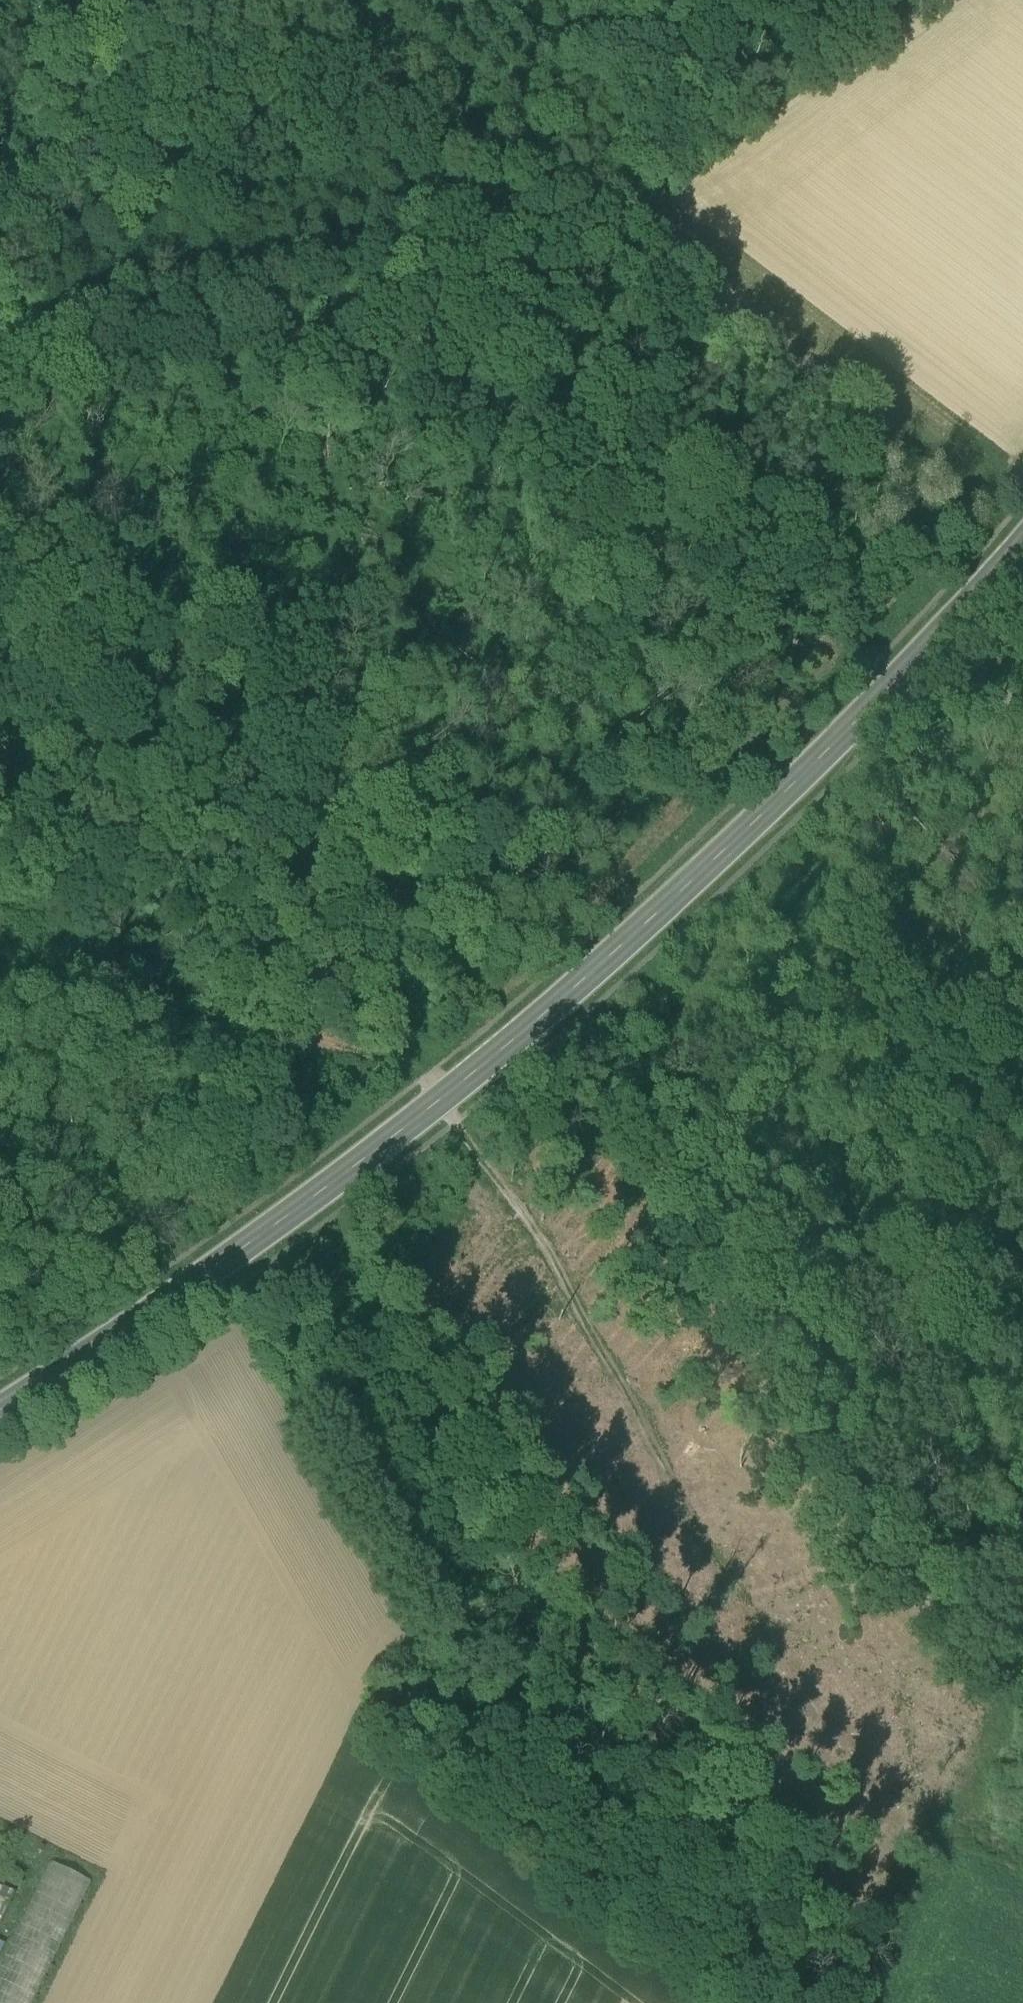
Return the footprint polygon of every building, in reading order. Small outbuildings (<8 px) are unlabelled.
[(0,1965),(0,2002),(33,2002),(92,1883),(50,1862),(0,1965)] [(10,1903),(0,1898),(0,1923),(10,1903)]
